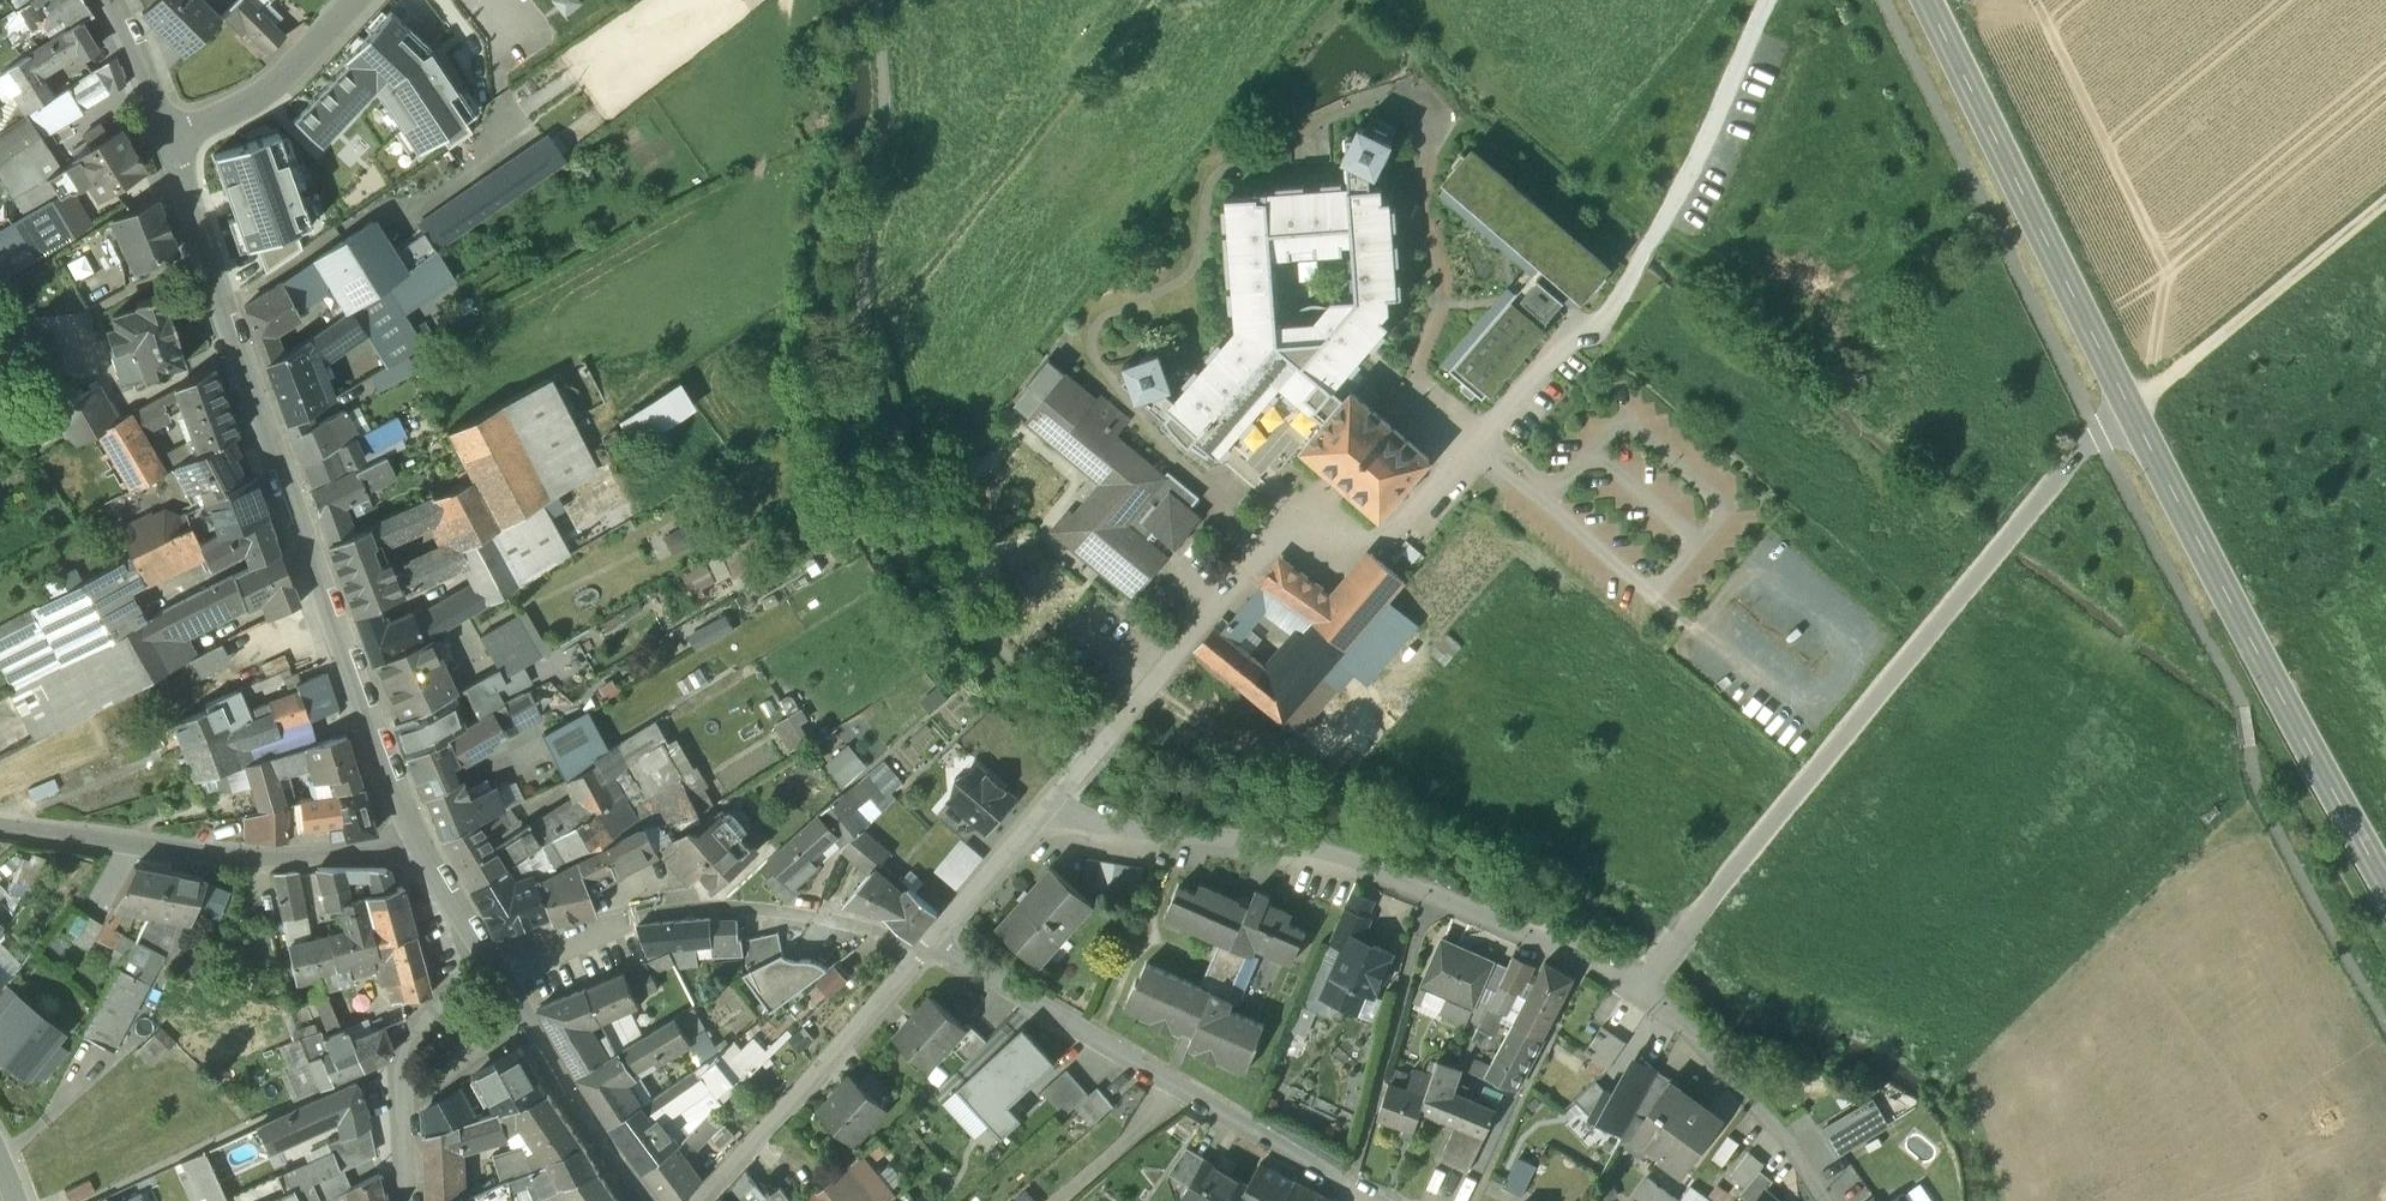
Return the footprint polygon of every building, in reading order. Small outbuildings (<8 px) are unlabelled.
[(43,0),(37,0),(31,4),(44,25),(54,19),(43,0)] [(54,19),(84,0),(43,0),(54,19)] [(142,12),(166,36),(168,33),(188,53),(220,20),(200,0),(155,0),(142,12)] [(223,17),(239,32),(244,27),(249,32),(264,17),(260,12),(247,0),(240,0),(223,17)] [(268,0),(247,0),(260,12),(270,2),(268,0)] [(569,17),(586,3),(584,0),(555,0),(569,17)] [(31,4),(17,13),(31,34),(44,25),(31,4)] [(320,147),(373,89),(417,154),(475,115),(430,48),(390,11),(343,61),(347,65),(294,120),(320,147)] [(283,35),(264,17),(249,32),(268,51),(283,35)] [(81,23),(28,57),(40,76),(76,52),(81,60),(97,50),(81,23)] [(40,76),(28,57),(0,75),(27,115),(54,98),(40,76)] [(116,59),(96,72),(110,95),(126,85),(116,59)] [(54,98),(27,115),(42,137),(110,95),(96,72),(54,98)] [(53,154),(42,137),(27,115),(0,134),(0,188),(53,154)] [(1359,126),(1355,135),(1346,135),(1348,150),(1343,160),(1348,163),(1349,184),(1352,184),(1352,188),(1372,186),(1371,174),(1377,177),(1393,142),(1359,126)] [(117,133),(77,158),(86,171),(101,194),(142,168),(127,145),(125,146),(117,133)] [(228,221),(238,251),(256,245),(288,234),(311,227),(279,133),(214,155),(235,219),(228,221)] [(392,250),(406,271),(563,162),(548,139),(392,250)] [(1608,267),(1473,151),(1468,157),(1462,153),(1453,164),(1458,169),(1444,185),(1579,301),(1593,285),(1598,289),(1607,278),(1602,273),(1608,267)] [(61,169),(54,155),(8,184),(18,195),(47,177),(61,169)] [(61,169),(47,177),(59,197),(69,190),(65,184),(86,171),(77,158),(61,169)] [(1306,183),(1278,186),(1278,190),(1256,191),(1256,195),(1227,197),(1228,206),(1223,207),(1225,228),(1229,227),(1230,233),(1225,233),(1229,283),(1233,283),(1234,289),(1229,289),(1231,310),(1235,310),(1237,328),(1177,397),(1168,407),(1172,410),(1165,417),(1170,424),(1180,435),(1192,446),(1207,457),(1213,451),(1219,456),(1221,454),(1224,457),(1234,445),(1231,442),(1241,431),(1244,434),(1258,418),(1254,415),(1264,404),(1267,407),(1281,391),(1277,388),(1281,384),(1289,391),(1283,398),(1296,409),(1302,402),(1325,423),(1346,398),(1334,388),(1350,370),(1353,373),(1363,361),(1360,358),(1371,346),(1374,349),(1388,333),(1384,330),(1390,324),(1383,318),(1390,310),(1389,297),(1403,296),(1401,280),(1397,280),(1396,263),(1400,262),(1399,242),(1394,242),(1393,228),(1398,227),(1396,206),(1392,207),(1391,199),(1383,200),(1382,186),(1372,186),(1352,188),(1352,184),(1349,184),(1344,185),(1343,181),(1322,182),(1323,186),(1306,188),(1306,183)] [(69,190),(59,197),(63,202),(73,195),(69,190)] [(81,209),(73,195),(63,202),(71,215),(81,209)] [(59,197),(26,218),(30,225),(47,253),(74,236),(64,220),(71,215),(63,202),(59,197)] [(155,200),(112,220),(135,270),(175,251),(155,200)] [(71,215),(64,220),(74,236),(92,226),(81,209),(71,215)] [(373,222),(317,259),(328,277),(348,309),(383,287),(406,271),(373,222)] [(0,243),(0,253),(13,274),(47,253),(30,225),(0,243)] [(288,234),(256,245),(267,275),(295,254),(288,234)] [(317,259),(282,283),(292,301),(328,277),(317,259)] [(1538,278),(1523,296),(1549,319),(1565,300),(1538,278)] [(282,283),(245,308),(258,343),(301,317),(292,301),(282,283)] [(421,348),(383,287),(348,309),(363,331),(378,354),(386,368),(408,355),(421,348)] [(1523,296),(1517,291),(1450,369),(1466,383),(1461,388),(1473,397),(1477,392),(1483,398),(1550,320),(1549,319),(1523,296)] [(161,295),(135,303),(137,309),(112,317),(116,328),(106,331),(112,348),(110,349),(121,384),(145,377),(146,380),(168,373),(167,370),(183,365),(176,341),(178,340),(168,309),(166,310),(161,295)] [(349,310),(310,338),(316,357),(336,343),(339,347),(363,331),(349,310)] [(310,338),(265,364),(288,425),(302,417),(325,403),(309,361),(316,357),(310,338)] [(1161,351),(1125,364),(1137,400),(1143,398),(1165,417),(1172,410),(1168,407),(1177,397),(1168,389),(1173,387),(1161,351)] [(378,390),(416,371),(408,355),(386,368),(371,376),(378,390)] [(213,368),(175,389),(180,404),(199,454),(229,439),(237,434),(213,368)] [(1066,374),(1026,422),(1057,447),(1096,399),(1066,374)] [(596,470),(549,380),(501,405),(549,498),(596,470)] [(634,449),(696,408),(679,382),(678,382),(618,422),(634,449)] [(97,386),(53,411),(73,448),(99,434),(98,432),(117,421),(97,386)] [(175,389),(129,414),(142,436),(168,421),(169,419),(169,416),(169,413),(167,411),(180,404),(175,389)] [(1430,459),(1351,391),(1325,423),(1303,450),(1381,517),(1400,495),(1402,496),(1404,497),(1407,496),(1409,495),(1411,492),(1411,490),(1410,486),(1408,484),(1430,459)] [(1096,399),(1057,447),(1111,493),(1101,504),(1092,496),(1062,532),(1076,544),(1072,549),(1134,600),(1160,569),(1151,561),(1158,552),(1147,543),(1156,533),(1176,549),(1202,518),(1191,510),(1201,498),(1169,471),(1165,476),(1116,436),(1130,420),(1100,395),(1096,399)] [(472,481),(433,498),(442,516),(456,543),(468,566),(460,549),(495,530),(497,529),(541,504),(549,498),(501,405),(447,433),(472,481)] [(325,420),(309,429),(302,417),(288,425),(304,464),(353,440),(358,437),(344,411),(325,420)] [(117,421),(98,432),(99,434),(132,489),(163,474),(142,436),(129,414),(117,421)] [(199,454),(178,466),(200,507),(208,503),(208,502),(231,487),(244,482),(233,459),(239,456),(229,439),(199,454)] [(353,440),(304,464),(312,485),(335,473),(334,470),(362,457),(356,446),(353,440)] [(385,457),(355,471),(365,490),(379,483),(378,482),(393,474),(385,457)] [(355,471),(310,494),(319,518),(341,507),(349,504),(367,495),(365,490),(355,471)] [(244,482),(231,487),(208,502),(208,503),(217,526),(228,521),(236,530),(266,518),(254,478),(244,482)] [(367,495),(349,504),(355,517),(373,509),(367,495)] [(433,498),(366,529),(373,546),(442,516),(433,498)] [(495,530),(460,549),(468,566),(469,566),(481,588),(490,603),(525,581),(568,556),(541,504),(497,529),(495,530)] [(341,507),(319,518),(324,532),(347,521),(341,507)] [(152,517),(119,533),(131,556),(191,527),(187,515),(186,514),(176,518),(164,515),(153,520),(152,517)] [(236,530),(200,546),(203,557),(210,569),(246,553),(252,567),(282,554),(266,518),(236,530)] [(347,521),(324,532),(329,545),(352,535),(347,521)] [(191,527),(131,556),(145,585),(203,557),(200,546),(191,527)] [(352,535),(329,545),(355,616),(356,616),(377,608),(376,607),(402,597),(392,571),(388,561),(373,567),(366,550),(373,546),(366,529),(352,535)] [(456,543),(392,571),(402,597),(468,566),(456,543)] [(252,567),(234,577),(233,577),(212,588),(222,608),(241,598),(246,610),(262,602),(271,620),(300,605),(293,587),(282,554),(252,567)] [(1334,599),(1314,622),(1347,649),(1376,616),(1386,604),(1386,605),(1406,582),(1373,554),(1334,599)] [(1334,599),(1281,562),(1261,586),(1303,616),(1314,623),(1314,622),(1334,599)] [(140,609),(117,564),(80,584),(112,642),(147,622),(140,609)] [(695,593),(720,584),(713,567),(689,576),(695,593)] [(112,642),(80,584),(32,610),(39,624),(55,653),(63,668),(112,642)] [(172,608),(163,613),(147,622),(112,642),(122,661),(174,633),(176,631),(222,608),(212,588),(172,608)] [(481,588),(416,625),(423,641),(465,616),(490,603),(481,588)] [(167,598),(158,602),(163,613),(172,608),(167,598)] [(157,600),(140,609),(147,622),(163,613),(158,602),(157,600)] [(1246,604),(1228,626),(1237,633),(1256,610),(1246,604)] [(411,615),(383,627),(377,608),(356,616),(374,666),(378,664),(424,643),(423,641),(416,625),(411,615)] [(0,626),(0,645),(39,624),(32,610),(0,626)] [(517,616),(480,637),(499,670),(500,670),(504,678),(541,657),(517,616)] [(1314,623),(1303,616),(1297,624),(1297,628),(1304,634),(1314,623)] [(1347,649),(1335,664),(1368,693),(1409,645),(1376,616),(1347,649)] [(733,617),(692,635),(700,651),(740,632),(733,617)] [(1347,649),(1314,622),(1314,623),(1304,634),(1271,673),(1303,700),(1329,670),(1335,664),(1347,649)] [(1228,626),(1228,625),(1222,632),(1231,640),(1237,633),(1228,626)] [(1222,632),(1215,627),(1194,650),(1251,697),(1271,673),(1231,640),(1222,632)] [(174,633),(122,661),(138,690),(192,661),(176,631),(174,633)] [(424,643),(378,664),(403,721),(428,709),(429,709),(452,697),(455,695),(430,640),(424,643)] [(15,694),(13,695),(37,744),(138,690),(122,661),(112,642),(15,694)] [(197,660),(206,678),(240,662),(231,643),(197,660)] [(55,653),(7,680),(15,694),(63,668),(55,653)] [(499,670),(467,689),(483,718),(487,716),(486,714),(503,704),(494,689),(505,683),(499,670)] [(1303,700),(1298,706),(1311,717),(1342,681),(1329,670),(1303,700)] [(1271,673),(1251,697),(1284,724),(1298,706),(1303,700),(1271,673)] [(1084,685),(1075,695),(1089,706),(1097,696),(1084,685)] [(237,692),(206,707),(208,711),(175,726),(184,749),(211,737),(205,722),(221,715),(243,705),(241,700),(237,692)] [(300,694),(272,705),(274,712),(280,731),(309,720),(300,694)] [(524,694),(508,701),(503,704),(486,714),(487,716),(498,734),(482,743),(486,749),(536,720),(524,694)] [(429,709),(428,709),(403,721),(396,725),(396,724),(395,725),(406,760),(407,760),(407,759),(444,744),(445,743),(445,741),(463,730),(452,697),(429,709)] [(243,705),(221,715),(205,722),(211,737),(228,730),(249,721),(247,714),(243,705)] [(272,705),(247,714),(249,721),(250,722),(274,712),(272,705)] [(1298,706),(1284,724),(1297,734),(1311,717),(1298,706)] [(274,712),(250,722),(249,721),(228,730),(236,752),(281,736),(279,731),(280,731),(274,712)] [(606,753),(586,714),(571,722),(594,768),(596,767),(594,761),(606,753)] [(811,723),(805,714),(777,732),(793,756),(813,744),(804,727),(811,723)] [(463,730),(445,741),(445,743),(444,744),(456,765),(463,761),(464,763),(486,749),(482,743),(498,734),(487,716),(483,718),(463,730)] [(571,722),(543,737),(566,781),(594,768),(571,722)] [(657,814),(688,795),(650,727),(594,761),(596,767),(594,768),(566,781),(587,816),(621,794),(641,830),(646,829),(664,828),(657,814)] [(211,737),(184,749),(195,781),(212,777),(226,772),(241,768),(236,752),(228,730),(211,737)] [(347,738),(305,749),(305,750),(310,768),(314,784),(333,780),(338,795),(363,790),(347,738)] [(444,744),(407,759),(407,760),(408,760),(417,783),(456,765),(444,744)] [(305,750),(283,756),(288,775),(310,768),(305,750)] [(847,789),(868,770),(851,752),(830,771),(847,789)] [(283,756),(241,769),(241,768),(226,772),(231,791),(276,778),(288,775),(283,756)] [(904,788),(884,765),(867,778),(884,799),(876,807),(871,800),(849,817),(862,835),(893,803),(890,799),(904,788)] [(417,783),(424,799),(459,783),(452,767),(417,783)] [(704,786),(694,769),(680,779),(700,818),(712,810),(700,789),(704,786)] [(1015,802),(977,770),(970,780),(955,781),(957,795),(949,804),(979,830),(986,836),(1015,802)] [(226,772),(212,777),(224,819),(239,818),(231,791),(226,772)] [(276,778),(231,791),(239,818),(246,817),(284,808),(276,778)] [(884,799),(867,778),(859,785),(871,800),(876,807),(884,799)] [(459,783),(424,799),(443,839),(476,824),(502,812),(490,788),(466,799),(459,783)] [(859,785),(844,798),(843,797),(817,818),(828,833),(849,817),(871,800),(859,785)] [(363,790),(338,795),(338,797),(343,825),(343,826),(347,839),(376,834),(363,790)] [(587,816),(585,817),(598,842),(602,849),(641,830),(621,794),(587,816)] [(688,795),(657,814),(664,828),(700,818),(688,795)] [(338,797),(301,803),(305,831),(343,826),(343,825),(338,797)] [(577,801),(531,831),(541,846),(585,817),(587,816),(577,801)] [(301,803),(286,807),(287,834),(305,831),(301,803)] [(979,830),(949,804),(936,819),(962,841),(967,844),(979,830)] [(284,808),(246,817),(245,843),(287,843),(287,834),(286,807),(284,808)] [(751,829),(735,811),(723,818),(741,838),(751,829)] [(585,817),(541,846),(553,867),(598,842),(585,817)] [(862,835),(849,817),(828,833),(833,839),(842,850),(862,835)] [(691,834),(678,841),(664,853),(689,881),(691,883),(702,874),(716,889),(755,854),(741,838),(723,818),(702,838),(691,834)] [(817,818),(767,862),(777,874),(793,891),(794,890),(818,869),(810,860),(833,839),(828,833),(817,818)] [(476,824),(443,839),(450,857),(470,892),(472,891),(504,870),(495,856),(483,837),(476,824)] [(659,854),(646,829),(641,830),(602,849),(599,851),(610,872),(608,874),(610,878),(612,878),(659,854)] [(531,831),(495,856),(504,870),(541,846),(531,831)] [(865,833),(842,850),(872,876),(879,867),(883,871),(894,858),(865,833)] [(967,844),(962,841),(934,873),(957,892),(985,859),(967,844)] [(598,850),(576,862),(585,885),(608,874),(610,872),(599,851),(598,850)] [(659,854),(612,878),(629,909),(661,901),(659,895),(696,889),(691,883),(689,881),(664,853),(659,854)] [(1143,869),(1086,861),(1082,889),(1139,897),(1143,869)] [(576,862),(535,882),(548,915),(552,924),(596,915),(585,885),(576,862)] [(872,876),(844,908),(867,915),(890,888),(884,883),(890,877),(883,871),(879,867),(872,876)] [(135,868),(114,905),(142,912),(151,914),(172,874),(135,868)] [(387,870),(318,870),(323,893),(346,887),(371,881),(376,896),(394,891),(387,870)] [(514,884),(504,870),(472,891),(485,911),(495,936),(548,915),(535,882),(532,877),(514,884)] [(1053,870),(998,931),(1040,967),(1042,965),(1038,962),(1052,945),(1056,949),(1078,924),(1074,920),(1088,905),(1092,909),(1094,906),(1053,870)] [(206,880),(172,874),(151,914),(169,918),(191,921),(206,880)] [(297,874),(274,876),(283,922),(304,918),(297,874)] [(777,874),(765,885),(785,906),(798,895),(794,890),(793,891),(777,874)] [(227,891),(207,883),(196,911),(216,918),(227,891)] [(894,891),(872,917),(884,920),(909,891),(900,884),(894,891)] [(1200,990),(1146,967),(1138,985),(1136,984),(1127,1004),(1136,1008),(1133,1014),(1153,1023),(1151,1027),(1170,1035),(1171,1031),(1181,1035),(1182,1033),(1194,1038),(1189,1049),(1199,1053),(1197,1057),(1215,1065),(1217,1061),(1237,1069),(1240,1063),(1249,1067),(1257,1047),(1255,1046),(1263,1028),(1228,1012),(1232,1003),(1228,1002),(1248,954),(1252,956),(1256,947),(1275,956),(1278,948),(1296,955),(1305,933),(1288,925),(1292,915),(1267,904),(1270,899),(1256,893),(1249,910),(1238,905),(1239,903),(1200,886),(1196,896),(1179,888),(1169,911),(1186,919),(1183,926),(1220,943),(1200,990)] [(346,887),(323,893),(327,910),(340,907),(351,903),(346,887)] [(376,896),(363,899),(370,928),(375,946),(415,937),(403,888),(394,891),(376,896)] [(890,888),(867,915),(872,917),(894,891),(890,888)] [(909,891),(884,920),(912,944),(938,916),(909,891)] [(351,903),(340,907),(346,933),(370,928),(363,899),(351,903)] [(16,915),(4,902),(0,906),(0,929),(1,930),(16,915)] [(1370,921),(1344,910),(1329,946),(1342,952),(1343,949),(1345,950),(1358,945),(1359,946),(1370,921)] [(151,914),(142,912),(136,924),(144,928),(151,914)] [(157,953),(169,918),(151,914),(144,928),(156,934),(149,948),(136,942),(123,955),(117,968),(149,984),(164,957),(157,953)] [(709,922),(669,926),(670,954),(711,950),(712,950),(711,946),(710,926),(709,922)] [(103,924),(95,939),(111,948),(119,933),(103,924)] [(738,925),(710,926),(711,946),(739,944),(738,931),(738,925)] [(669,926),(639,928),(651,962),(652,962),(670,954),(669,926)] [(156,934),(144,928),(138,939),(136,942),(149,948),(156,934)] [(370,928),(346,933),(329,938),(332,953),(336,970),(344,968),(344,964),(373,957),(378,956),(375,946),(370,928)] [(124,934),(115,950),(123,955),(136,942),(138,939),(124,934)] [(741,962),(743,977),(783,957),(780,936),(747,942),(749,959),(741,962)] [(415,937),(375,946),(378,956),(373,957),(376,970),(377,976),(379,976),(382,987),(392,984),(396,999),(404,998),(405,1002),(430,995),(415,937)] [(329,938),(309,943),(312,958),(332,953),(329,938)] [(1494,962),(1443,940),(1423,985),(1454,999),(1473,1007),(1474,1008),(1494,962)] [(309,943),(289,947),(297,985),(318,979),(316,975),(312,958),(309,943)] [(739,944),(711,946),(712,950),(711,950),(712,959),(742,958),(741,944),(739,944)] [(1358,945),(1345,950),(1343,949),(1342,952),(1322,998),(1331,1002),(1337,1014),(1349,1009),(1359,1014),(1367,995),(1374,998),(1391,959),(1389,953),(1376,947),(1369,950),(1359,946),(1358,945)] [(651,962),(624,973),(635,998),(660,987),(677,1019),(693,1009),(696,1007),(670,954),(652,962),(651,962)] [(1252,956),(1248,954),(1228,1002),(1232,1003),(1242,1008),(1263,961),(1252,956)] [(373,957),(344,964),(349,976),(376,970),(373,957)] [(783,957),(743,977),(771,1015),(828,972),(823,968),(817,965),(810,963),(804,963),(797,964),(793,963),(789,962),(785,960),(783,957)] [(0,959),(0,992),(14,973),(0,959)] [(1533,971),(1512,961),(1509,968),(1507,973),(1527,983),(1533,971)] [(1494,962),(1474,1008),(1473,1007),(1468,1019),(1480,1025),(1489,1008),(1507,973),(1509,968),(1494,962)] [(344,968),(316,975),(318,979),(324,992),(351,982),(349,976),(344,964),(344,968)] [(1573,980),(1546,966),(1537,981),(1565,996),(1573,980)] [(149,984),(117,968),(81,1036),(113,1052),(149,984)] [(624,973),(586,989),(602,1022),(591,1027),(604,1049),(608,1046),(604,1038),(609,1036),(603,1023),(621,1015),(639,1007),(635,998),(624,973)] [(1507,973),(1489,1008),(1497,1012),(1505,1016),(1516,994),(1520,996),(1527,983),(1507,973)] [(1565,996),(1537,981),(1529,997),(1553,1010),(1557,1012),(1565,996)] [(18,999),(4,988),(0,993),(0,1021),(18,999)] [(586,989),(557,1001),(538,1009),(557,1042),(579,1078),(610,1059),(604,1049),(591,1027),(602,1022),(586,989)] [(313,996),(329,1034),(342,1030),(327,991),(313,996)] [(1553,1010),(1529,997),(1515,1023),(1538,1038),(1553,1010)] [(61,1034),(18,999),(0,1021),(0,1056),(26,1077),(61,1034)] [(1473,1007),(1454,999),(1449,1010),(1468,1019),(1473,1007)] [(932,1000),(894,1041),(928,1072),(949,1049),(965,1031),(963,1029),(932,1000)] [(1480,1025),(1478,1029),(1486,1033),(1497,1012),(1489,1008),(1480,1025)] [(707,1032),(693,1009),(677,1019),(690,1041),(689,1041),(702,1065),(719,1053),(707,1032)] [(621,1015),(603,1023),(609,1036),(613,1043),(618,1054),(620,1053),(635,1044),(630,1035),(621,1015)] [(648,1036),(637,1043),(649,1064),(689,1041),(690,1041),(677,1019),(648,1036)] [(1538,1038),(1515,1023),(1508,1036),(1531,1049),(1538,1038)] [(987,1044),(966,1025),(963,1029),(965,1031),(949,1049),(965,1064),(987,1044)] [(1601,1027),(1583,1053),(1608,1070),(1626,1044),(1601,1027)] [(393,1053),(385,1028),(352,1041),(352,1043),(364,1070),(393,1053)] [(644,1028),(630,1035),(635,1044),(637,1043),(648,1036),(644,1028)] [(329,1034),(322,1037),(330,1053),(352,1043),(352,1041),(345,1029),(342,1030),(329,1034)] [(1486,1033),(1478,1029),(1472,1042),(1485,1049),(1492,1036),(1486,1033)] [(1057,1065),(1025,1030),(957,1092),(1002,1142),(1024,1122),(1010,1107),(1057,1065)] [(702,1065),(697,1068),(724,1101),(745,1082),(792,1036),(788,1031),(765,1053),(754,1041),(739,1056),(730,1045),(719,1053),(702,1065)] [(308,1063),(330,1053),(322,1037),(321,1033),(299,1040),(308,1063)] [(613,1043),(609,1036),(604,1038),(608,1046),(613,1043)] [(1531,1049),(1508,1036),(1499,1053),(1522,1066),(1531,1049)] [(1557,1036),(1550,1047),(1561,1054),(1568,1043),(1557,1036)] [(330,1053),(308,1063),(321,1090),(364,1070),(352,1043),(330,1053)] [(608,1046),(604,1049),(610,1059),(618,1054),(613,1043),(608,1046)] [(635,1044),(620,1053),(634,1073),(649,1064),(637,1043),(635,1044)] [(519,1050),(478,1073),(501,1114),(515,1110),(546,1097),(519,1050)] [(634,1073),(620,1053),(610,1059),(579,1078),(604,1116),(635,1097),(626,1084),(637,1077),(634,1073)] [(1486,1079),(1510,1088),(1522,1066),(1499,1053),(1486,1079)] [(1635,1115),(1658,1073),(1654,1071),(1643,1058),(1638,1062),(1633,1060),(1613,1097),(1606,1093),(1593,1118),(1611,1127),(1625,1135),(1635,1115)] [(1462,1068),(1439,1059),(1432,1077),(1425,1099),(1421,1110),(1456,1126),(1458,1126),(1469,1101),(1465,1099),(1452,1093),(1456,1084),(1462,1068)] [(697,1068),(680,1081),(692,1097),(691,1097),(706,1117),(711,1111),(724,1101),(697,1068)] [(1432,1077),(1414,1071),(1407,1093),(1425,1099),(1432,1077)] [(1076,1109),(1089,1098),(1067,1073),(1043,1095),(1065,1119),(1076,1109)] [(1658,1073),(1635,1115),(1651,1124),(1659,1114),(1656,1111),(1669,1083),(1670,1084),(1672,1081),(1658,1073)] [(895,1099),(869,1074),(858,1087),(884,1111),(895,1099)] [(642,1107),(640,1109),(653,1125),(657,1123),(691,1097),(692,1097),(680,1081),(642,1107)] [(858,1087),(851,1081),(820,1114),(854,1144),(884,1111),(858,1087)] [(1670,1084),(1669,1083),(1656,1111),(1659,1114),(1651,1124),(1640,1138),(1684,1172),(1719,1123),(1679,1094),(1681,1092),(1670,1084)] [(355,1084),(288,1114),(299,1137),(339,1119),(345,1136),(369,1125),(364,1108),(355,1084)] [(1469,1090),(1456,1084),(1452,1093),(1465,1099),(1469,1090)] [(1407,1093),(1389,1087),(1379,1119),(1409,1129),(1414,1131),(1421,1110),(1425,1099),(1407,1093)] [(1089,1098),(1076,1109),(1092,1127),(1114,1108),(1098,1090),(1089,1098)] [(461,1092),(424,1113),(426,1137),(477,1121),(461,1092)] [(1585,1111),(1605,1133),(1611,1127),(1593,1118),(1606,1093),(1585,1111)] [(546,1097),(515,1110),(525,1125),(525,1126),(543,1151),(576,1137),(549,1096),(546,1097)] [(635,1097),(604,1116),(611,1127),(640,1109),(642,1107),(635,1097)] [(1496,1113),(1469,1101),(1458,1126),(1485,1138),(1496,1113)] [(640,1109),(611,1127),(645,1173),(672,1152),(662,1138),(666,1135),(657,1123),(653,1125),(640,1109)] [(515,1110),(501,1114),(507,1134),(525,1125),(515,1110)] [(1860,1110),(1823,1132),(1837,1157),(1874,1135),(1867,1122),(1860,1110)] [(711,1111),(676,1150),(685,1161),(699,1150),(702,1153),(727,1126),(711,1111)] [(288,1114),(255,1129),(270,1161),(280,1156),(276,1147),(299,1137),(288,1114)] [(477,1121),(426,1137),(429,1186),(464,1177),(464,1151),(508,1137),(507,1134),(501,1114),(477,1121)] [(1887,1128),(1879,1115),(1867,1122),(1874,1135),(1887,1128)] [(338,1170),(375,1153),(369,1125),(345,1136),(327,1144),(334,1160),(338,1170)] [(1458,1126),(1456,1126),(1440,1159),(1467,1174),(1485,1138),(1458,1126)] [(1728,1136),(1712,1159),(1723,1168),(1739,1145),(1728,1136)] [(543,1151),(529,1156),(535,1171),(549,1164),(549,1162),(584,1148),(576,1137),(543,1151)] [(529,1156),(526,1148),(497,1157),(504,1182),(511,1181),(535,1171),(529,1156)] [(584,1148),(549,1162),(549,1164),(560,1189),(600,1174),(586,1150),(584,1148)] [(645,1173),(667,1200),(685,1200),(701,1184),(676,1150),(672,1152),(645,1173)] [(1208,1164),(1187,1151),(1168,1177),(1190,1190),(1206,1164),(1207,1165),(1208,1164)] [(203,1153),(177,1165),(194,1200),(225,1200),(203,1153)] [(1524,1196),(1540,1163),(1521,1154),(1505,1187),(1524,1196)] [(1749,1154),(1731,1176),(1746,1188),(1760,1171),(1764,1166),(1749,1154)] [(334,1160),(294,1178),(298,1188),(338,1170),(334,1160)] [(549,1164),(535,1171),(539,1183),(543,1196),(554,1192),(560,1189),(549,1164)] [(1206,1164),(1190,1190),(1183,1200),(1241,1200),(1248,1190),(1207,1165),(1206,1164)] [(850,1166),(820,1192),(827,1200),(879,1200),(850,1166)] [(1261,1167),(1248,1190),(1241,1200),(1284,1200),(1294,1184),(1261,1167)] [(292,1200),(320,1200),(317,1195),(332,1188),(336,1196),(347,1191),(338,1170),(298,1188),(288,1192),(292,1200)] [(535,1171),(511,1181),(513,1193),(529,1187),(539,1183),(535,1171)] [(1740,1196),(1747,1200),(1757,1200),(1765,1191),(1765,1192),(1773,1182),(1760,1171),(1746,1188),(1740,1196)] [(756,1186),(744,1172),(732,1186),(742,1198),(756,1186)] [(347,1191),(350,1200),(383,1200),(386,1200),(379,1174),(347,1191)] [(554,1192),(561,1200),(619,1200),(600,1174),(560,1189),(554,1192)] [(429,1186),(430,1200),(458,1200),(465,1199),(463,1185),(464,1184),(464,1177),(429,1186)] [(294,1178),(280,1184),(285,1194),(288,1192),(298,1188),(294,1178)] [(1648,1180),(1632,1200),(1678,1200),(1648,1180)] [(466,1200),(511,1200),(514,1200),(513,1193),(511,1181),(504,1182),(465,1199),(466,1200)] [(91,1182),(67,1192),(70,1200),(74,1200),(95,1192),(91,1182)] [(539,1183),(529,1187),(534,1200),(543,1196),(539,1183)] [(1294,1184),(1284,1200),(1327,1200),(1294,1184)] [(756,1186),(742,1198),(745,1200),(769,1200),(756,1186)] [(317,1195),(320,1200),(325,1200),(336,1196),(332,1188),(317,1195)] [(347,1191),(336,1196),(325,1200),(350,1200),(347,1191)] [(1765,1192),(1765,1191),(1757,1200),(1776,1200),(1765,1192)] [(268,1200),(292,1200),(288,1192),(285,1194),(268,1200)] [(554,1192),(543,1196),(546,1200),(561,1200),(554,1192)] [(820,1192),(810,1200),(827,1200),(820,1192)] [(141,1193),(123,1200),(145,1200),(141,1193)]
